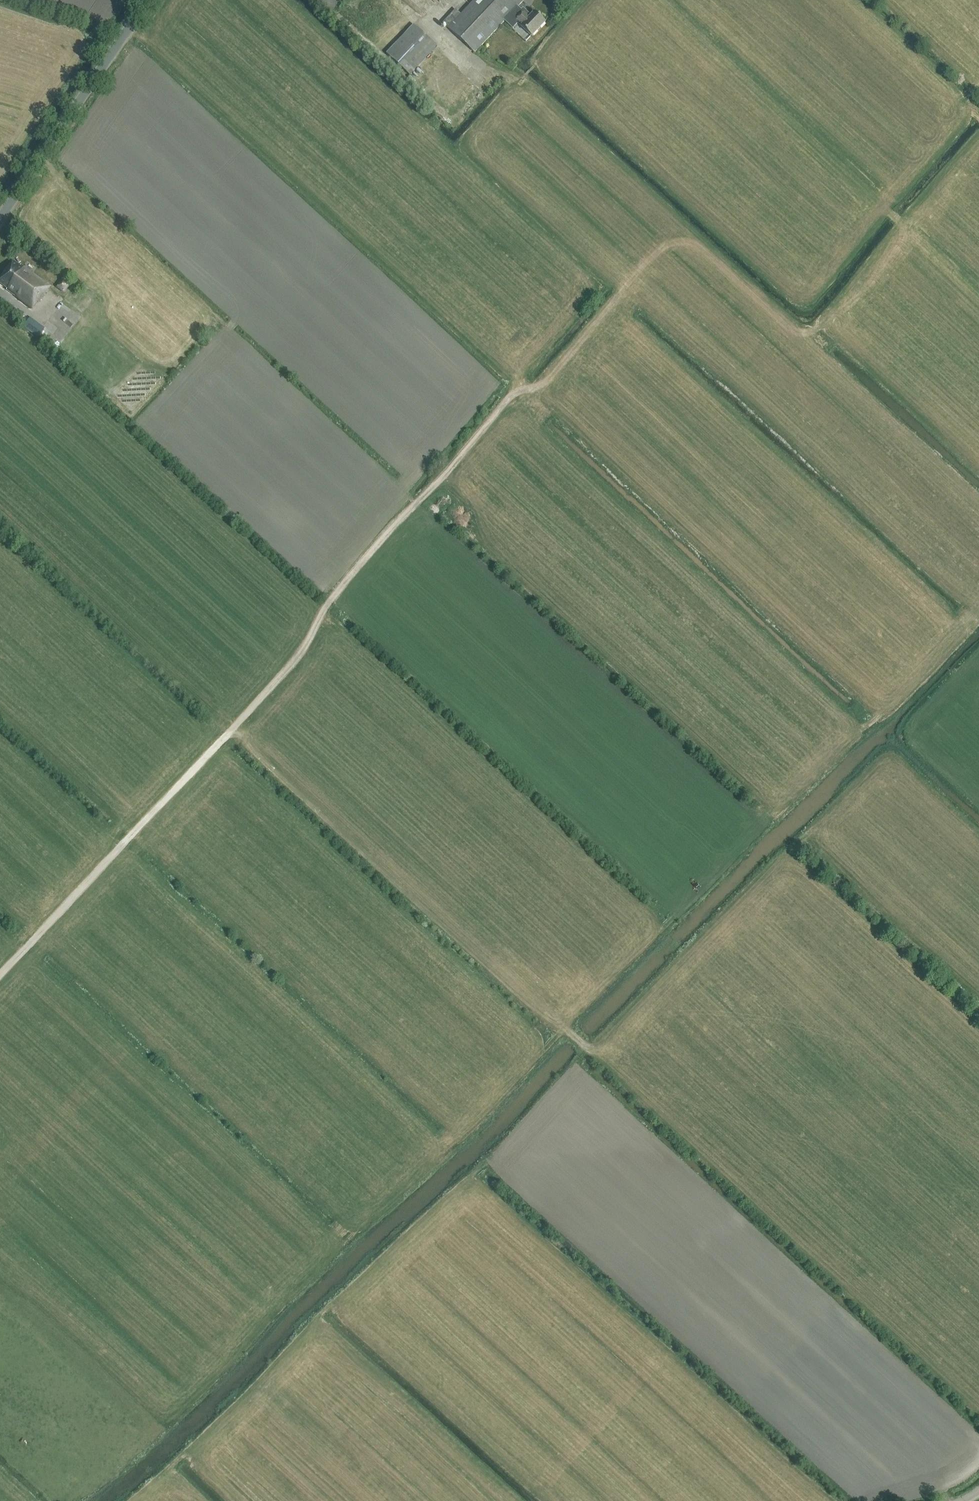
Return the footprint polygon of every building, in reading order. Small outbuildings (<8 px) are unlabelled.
[(524,1),(523,0),(474,0),(460,15),(455,10),(443,24),(475,53),(504,21),(513,29),(519,23),(522,26),(521,27),(532,37),(546,22),(535,12),(529,18),(518,7),(524,1)] [(414,25),(387,55),(410,76),(437,47),(414,25)] [(501,70),(503,65),(492,59),(489,64),(501,70)] [(460,119),(467,113),(459,104),(452,111),(460,119)] [(32,309),(37,302),(38,303),(49,287),(21,266),(20,268),(13,263),(0,281),(0,283),(8,289),(7,290),(32,309)] [(34,317),(26,327),(40,337),(48,328),(34,317)]
